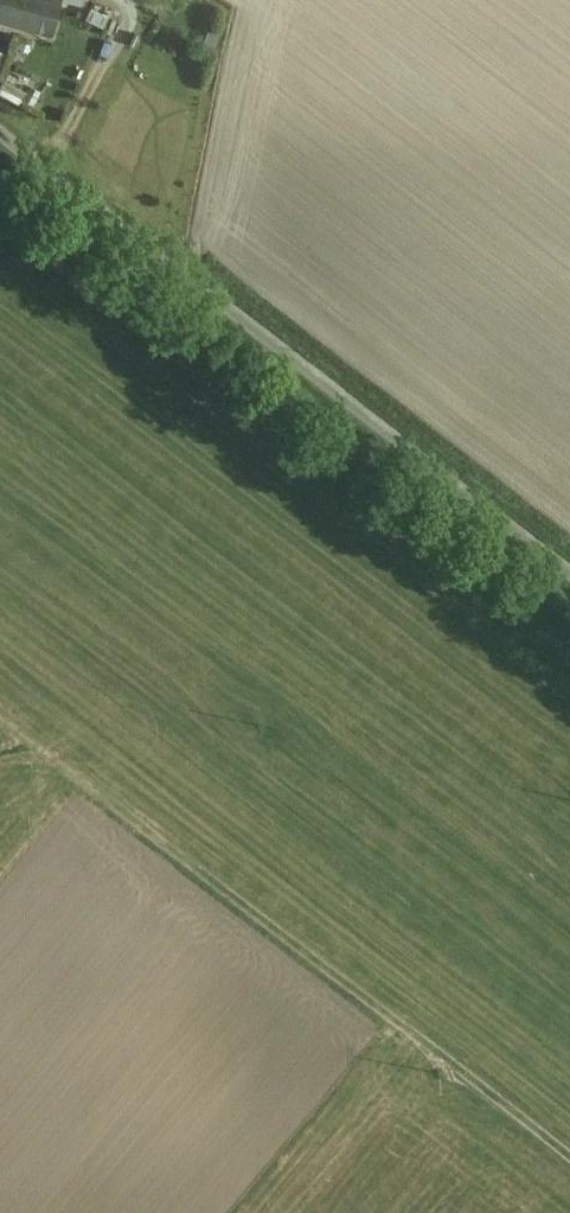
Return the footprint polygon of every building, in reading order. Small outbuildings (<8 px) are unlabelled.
[(63,0),(0,0),(0,18),(55,32),(63,0)]
